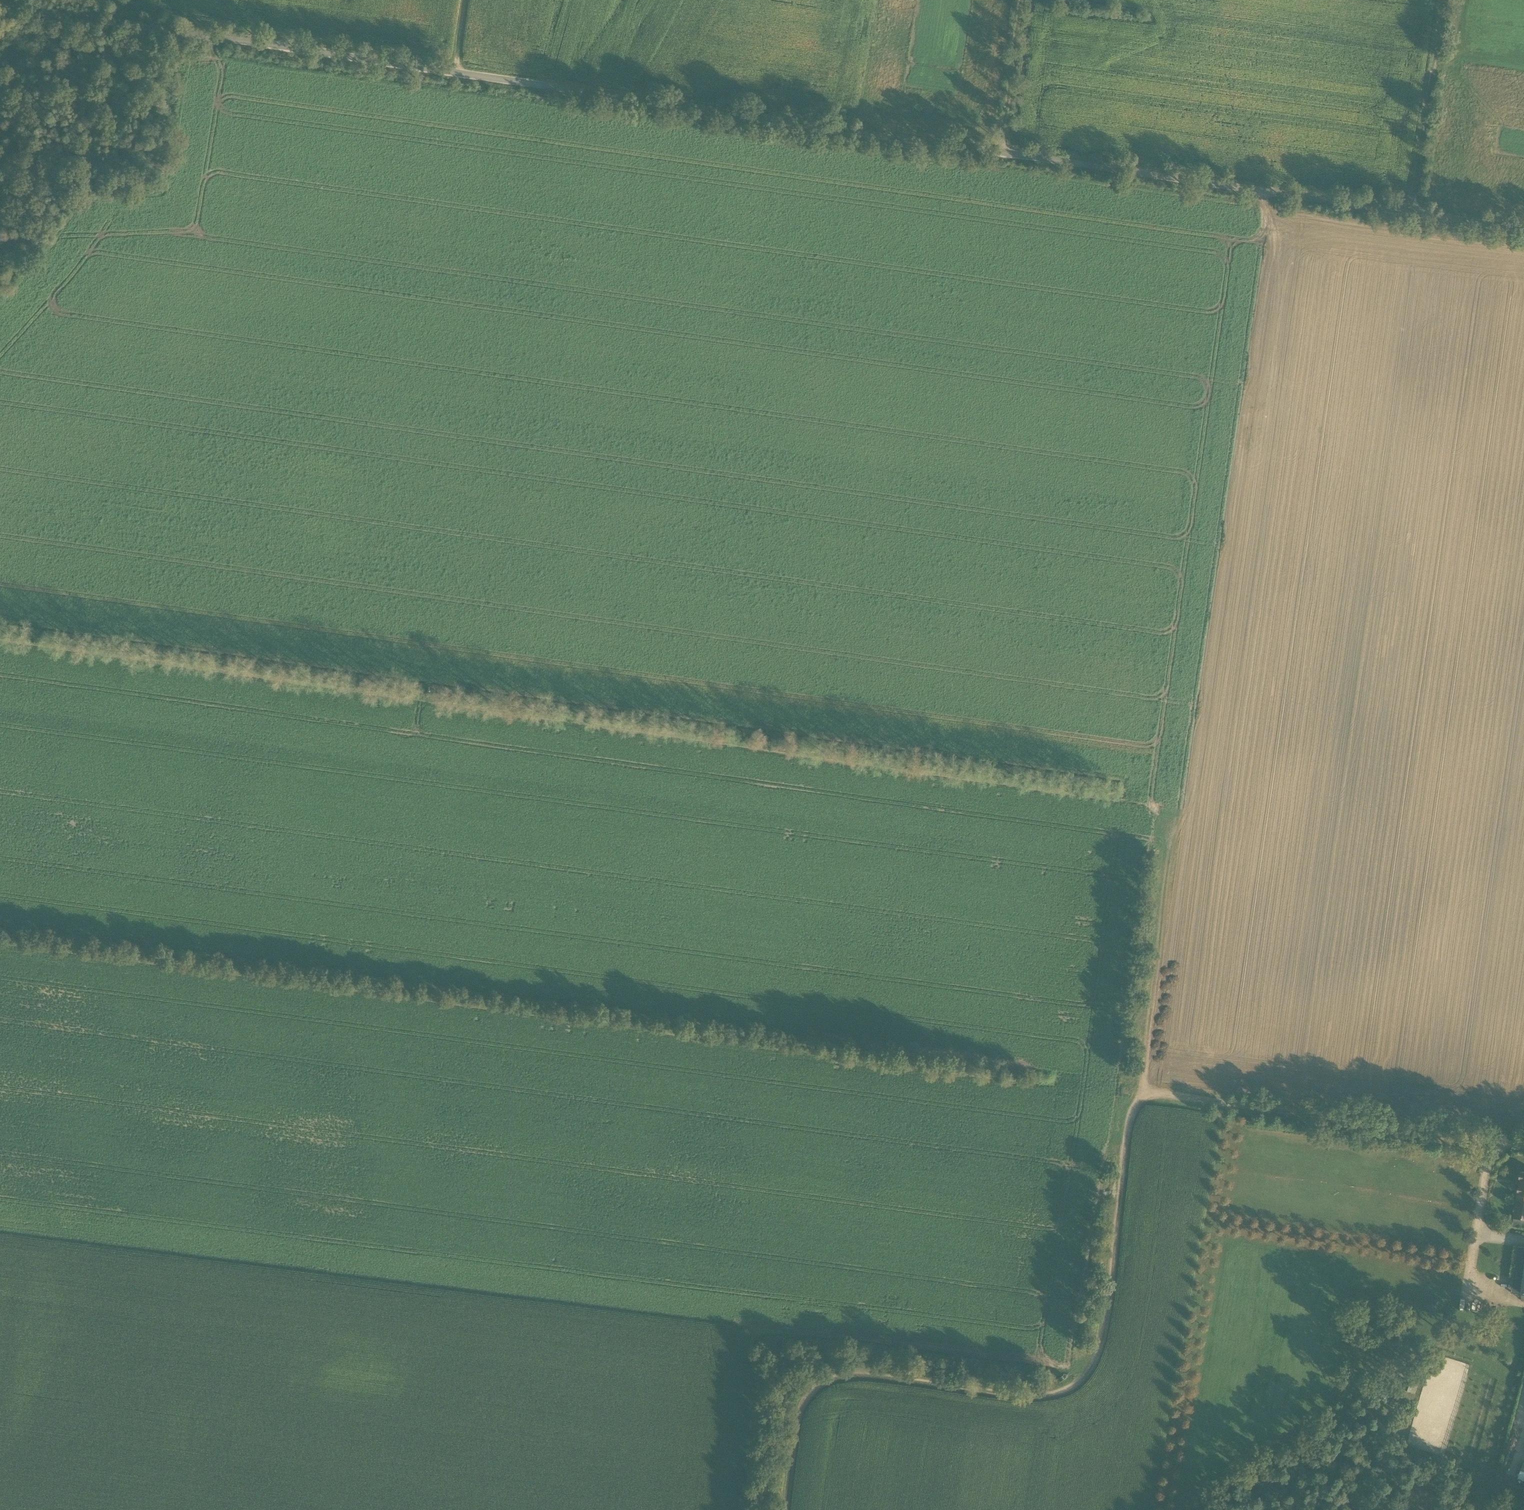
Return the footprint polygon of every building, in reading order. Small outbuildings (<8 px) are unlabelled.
[(1515,1197),(1510,1231),(1523,1232),(1523,1174),(1521,1174),(1518,1197),(1515,1197)] [(1516,1248),(1509,1295),(1523,1297),(1523,1250),(1516,1248)]
